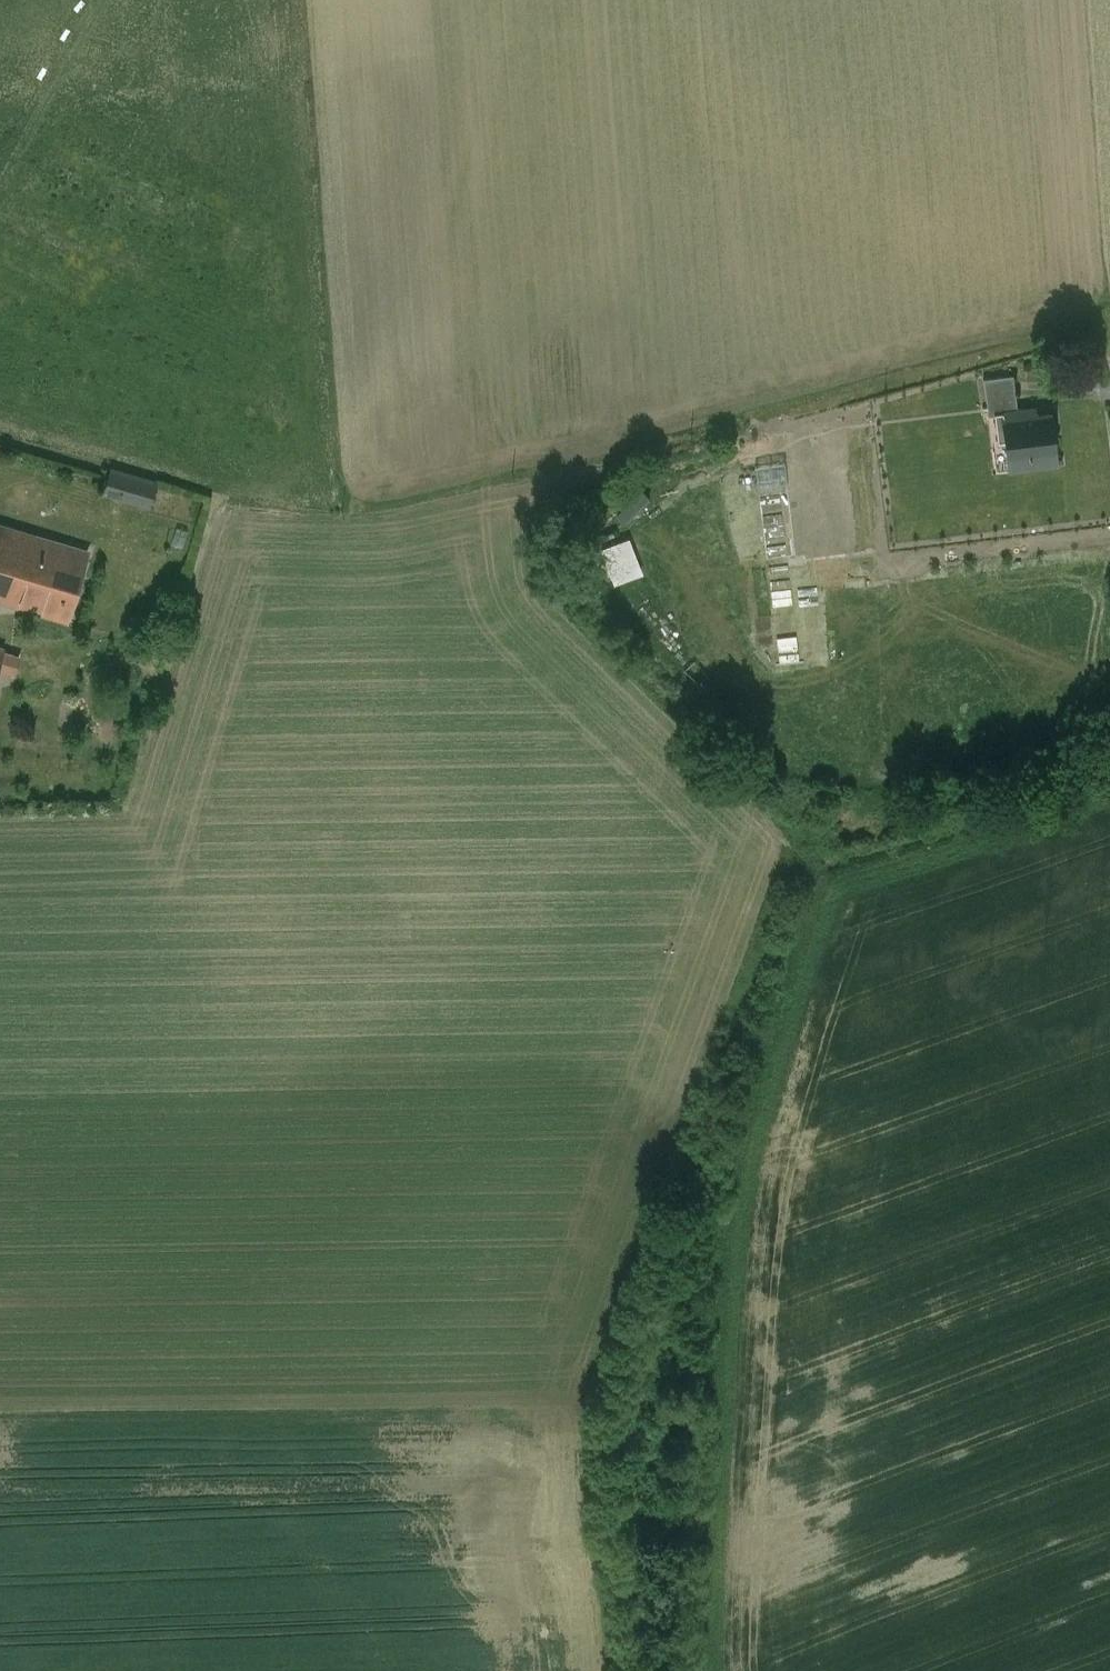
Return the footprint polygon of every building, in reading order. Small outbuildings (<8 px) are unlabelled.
[(1013,374),(983,378),(988,415),(995,414),(995,413),(1017,410),(1013,374)] [(1050,413),(1019,416),(1018,410),(1017,410),(995,413),(995,414),(998,440),(1006,439),(1010,469),(1056,463),(1050,413)] [(833,451),(805,454),(800,454),(796,423),(770,427),(777,485),(809,481),(823,479),(837,477),(833,451)] [(157,482),(111,469),(104,493),(150,506),(157,482)] [(0,528),(0,598),(14,602),(19,584),(26,585),(39,540),(0,528)] [(86,554),(39,540),(26,585),(19,584),(14,602),(67,618),(86,554)]
